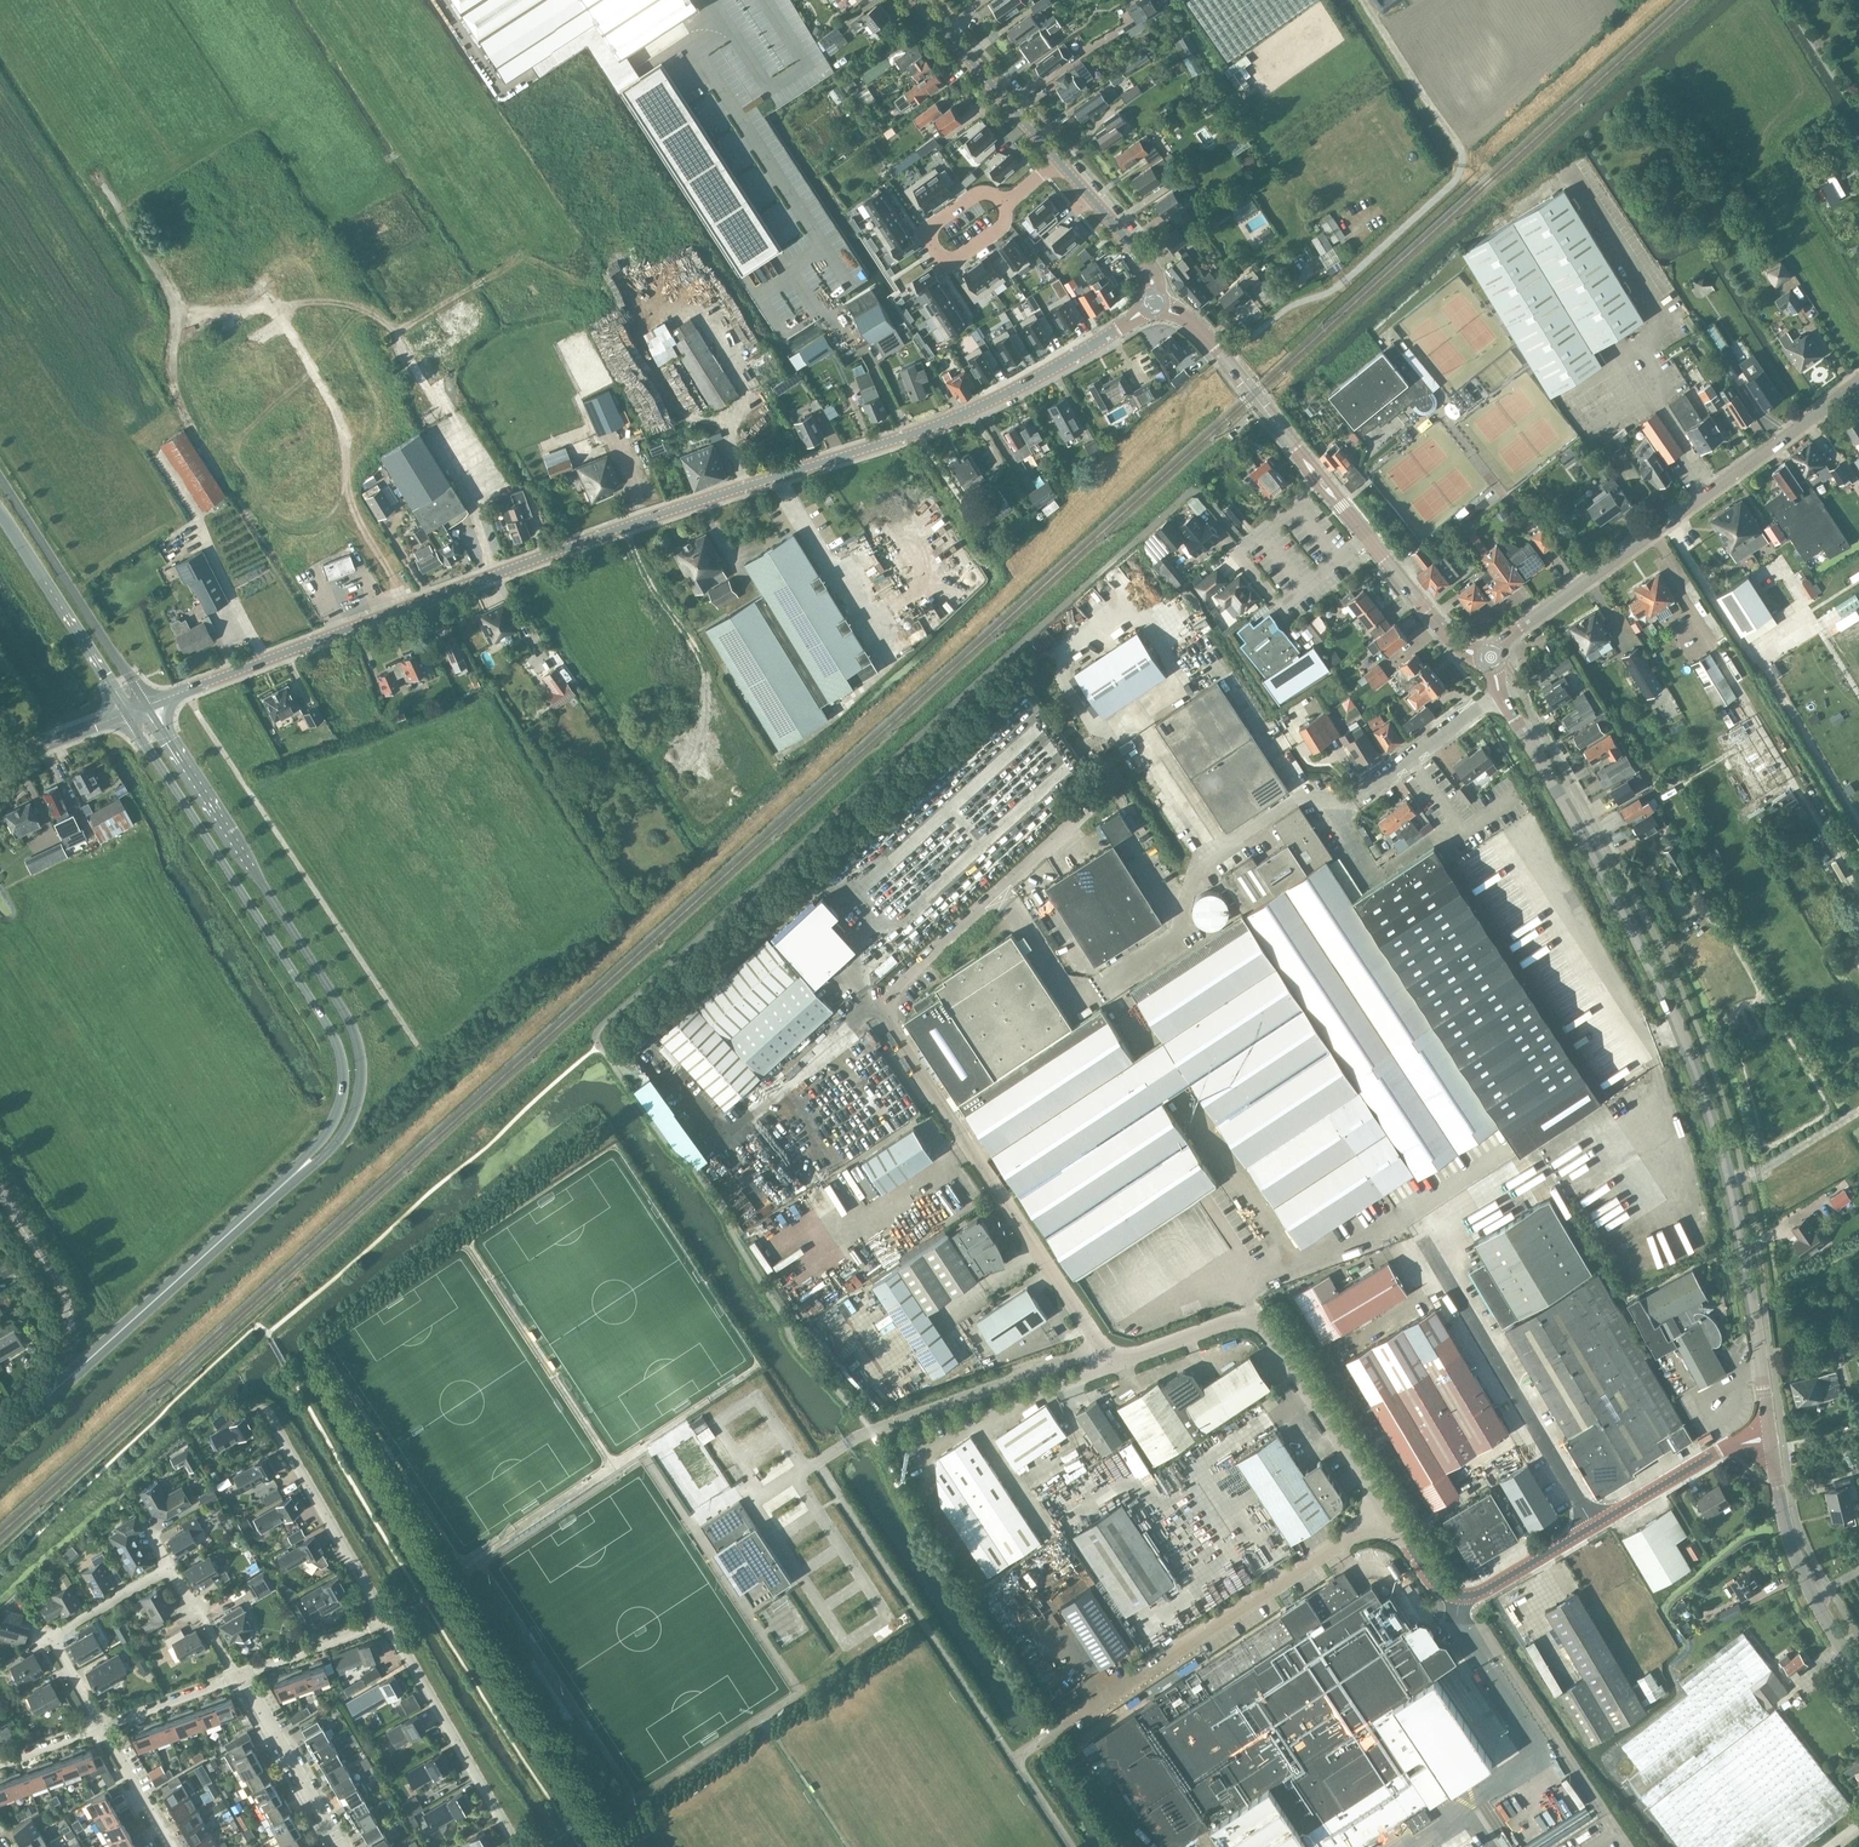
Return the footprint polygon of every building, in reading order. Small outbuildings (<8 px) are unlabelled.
[(477,41),(479,40),(505,80),(531,64),(539,76),(588,44),(619,92),(625,88),(663,147),(702,207),(744,272),(781,248),(709,136),(662,64),(642,77),(636,68),(628,56),(682,21),(700,9),(694,0),(450,0),(477,41)] [(990,3),(1003,20),(1031,0),(994,0),(990,3)] [(1009,30),(1017,41),(1030,31),(1031,32),(1040,26),(1042,29),(1057,19),(1054,14),(1048,19),(1041,9),(1053,2),(1052,0),(1041,0),(1032,6),(1036,11),(1009,30)] [(1137,3),(1147,18),(1147,19),(1163,10),(1157,0),(1142,0),(1137,3)] [(1229,61),(1317,0),(1189,0),(1187,2),(1229,61)] [(867,21),(875,30),(882,24),(884,27),(893,20),(885,9),(882,11),(877,5),(866,14),(864,12),(851,23),(857,30),(867,21)] [(1032,61),(1052,46),(1046,38),(1063,26),(1058,18),(1057,18),(1057,19),(1042,29),(1041,30),(1021,44),(1032,61)] [(820,40),(827,49),(844,36),(837,27),(820,40)] [(1176,41),(1185,56),(1197,50),(1188,35),(1176,41)] [(822,55),(831,66),(852,50),(844,39),(822,55)] [(867,83),(897,62),(895,60),(906,52),(902,45),(887,56),(885,54),(860,72),(867,83)] [(897,62),(902,70),(906,67),(910,72),(912,70),(918,79),(933,68),(926,59),(925,60),(922,56),(924,55),(916,45),(908,51),(906,52),(895,60),(897,62)] [(1068,59),(1060,48),(1036,65),(1045,76),(1068,59)] [(1153,56),(1149,51),(1124,68),(1127,73),(1153,56)] [(1184,59),(1194,75),(1204,69),(1194,53),(1184,59)] [(1226,69),(1240,91),(1251,84),(1241,69),(1252,62),(1247,54),(1226,69)] [(1094,76),(1082,60),(1056,79),(1061,86),(1058,88),(1066,99),(1070,100),(1089,87),(1085,82),(1094,76)] [(1127,76),(1122,70),(1111,78),(1115,84),(1127,76)] [(936,71),(895,100),(896,102),(902,110),(910,104),(913,102),(915,104),(933,92),(943,85),(941,81),(942,80),(936,71)] [(1138,84),(1122,96),(1127,103),(1143,92),(1138,84)] [(833,86),(827,91),(835,103),(842,98),(833,86)] [(846,99),(855,112),(875,99),(867,86),(846,99)] [(1110,102),(1102,91),(1075,110),(1084,121),(1110,102)] [(936,104),(915,119),(921,128),(934,119),(940,127),(937,129),(942,136),(962,121),(952,107),(943,113),(936,104)] [(1105,121),(1109,126),(1097,134),(1106,147),(1126,134),(1119,124),(1126,120),(1120,111),(1105,121)] [(881,130),(884,137),(896,130),(893,123),(881,130)] [(987,125),(964,144),(979,162),(996,147),(991,142),(997,136),(987,125)] [(1157,159),(1161,155),(1148,135),(1116,156),(1125,169),(1145,155),(1150,163),(1157,159)] [(1234,153),(1249,142),(1244,135),(1229,146),(1234,153)] [(940,144),(935,138),(921,148),(926,154),(940,144)] [(993,168),(988,172),(998,184),(1021,164),(1010,152),(1004,158),(999,152),(988,162),(993,168)] [(1582,168),(1584,157),(1570,155),(1568,166),(1582,168)] [(1172,169),(1165,158),(1135,177),(1145,192),(1162,181),(1159,178),(1172,169)] [(935,168),(924,177),(941,201),(953,193),(948,186),(954,182),(945,169),(939,174),(935,168)] [(1830,183),(1822,187),(1832,205),(1840,200),(1839,198),(1847,194),(1835,174),(1827,178),(1830,183)] [(924,177),(906,190),(918,207),(925,203),(929,210),(941,201),(924,177)] [(965,178),(962,181),(967,187),(970,184),(965,178)] [(1186,193),(1181,186),(1156,203),(1165,216),(1183,204),(1179,198),(1186,193)] [(1551,397),(1603,366),(1594,352),(1645,321),(1565,190),(1463,252),(1551,397)] [(882,191),(864,203),(872,214),(890,202),(882,191)] [(1049,197),(1026,217),(1041,234),(1058,220),(1053,214),(1059,209),(1049,197)] [(890,202),(872,214),(879,225),(897,213),(890,202)] [(1201,211),(1197,205),(1189,210),(1193,216),(1201,211)] [(879,225),(874,227),(882,239),(904,224),(897,213),(879,225)] [(839,308),(874,287),(836,224),(830,224),(830,219),(827,214),(826,228),(820,232),(817,231),(813,225),(809,225),(810,226),(810,235),(813,240),(811,261),(830,291),(830,294),(839,308)] [(1330,216),(1319,222),(1331,242),(1342,235),(1330,216)] [(904,224),(882,239),(889,250),(911,235),(904,224)] [(1062,224),(1045,239),(1060,256),(1070,247),(1072,249),(1079,243),(1078,241),(1083,237),(1073,225),(1066,230),(1062,224)] [(1180,258),(1168,268),(1175,277),(1173,278),(1186,293),(1188,292),(1200,307),(1230,282),(1228,280),(1222,276),(1221,275),(1216,278),(1211,271),(1206,275),(1202,270),(1203,270),(1187,250),(1182,253),(1179,249),(1188,242),(1177,228),(1164,239),(1174,252),(1175,252),(1180,258)] [(1323,230),(1309,237),(1317,253),(1315,254),(1322,269),(1339,261),(1323,230)] [(911,235),(889,250),(897,261),(919,246),(911,234),(911,235)] [(1005,254),(998,258),(1007,270),(1011,276),(1030,262),(1013,238),(1000,247),(1005,254)] [(1078,254),(1084,261),(1092,255),(1086,248),(1078,254)] [(1098,257),(1102,267),(1111,264),(1107,254),(1098,257)] [(988,256),(976,264),(993,289),(1005,280),(1001,275),(1007,270),(998,258),(992,262),(988,256)] [(1085,269),(1083,271),(1104,307),(1118,299),(1112,289),(1114,288),(1109,280),(1106,283),(1103,277),(1105,276),(1097,262),(1085,269)] [(969,279),(963,283),(976,301),(993,289),(976,264),(964,273),(969,279)] [(891,267),(887,270),(891,276),(895,273),(891,267)] [(933,267),(910,282),(918,294),(922,291),(940,279),(940,280),(941,279),(933,267)] [(1221,297),(1232,309),(1241,301),(1243,303),(1251,296),(1245,288),(1259,276),(1253,269),(1239,281),(1221,297)] [(1066,283),(1065,284),(1073,297),(1083,291),(1075,278),(1066,283)] [(940,279),(922,291),(928,301),(929,302),(947,290),(940,280),(940,279)] [(598,304),(617,297),(610,280),(591,287),(598,304)] [(417,298),(425,294),(421,285),(413,288),(417,298)] [(1086,292),(1080,295),(1091,314),(1102,307),(1089,285),(1083,288),(1086,292)] [(928,301),(924,304),(932,315),(954,301),(947,290),(929,302),(928,301)] [(848,306),(870,343),(875,341),(896,328),(874,291),(848,306)] [(1802,308),(1790,291),(1775,301),(1782,310),(1787,306),(1793,315),(1802,308)] [(1069,293),(1049,305),(1056,316),(1054,318),(1059,326),(1061,325),(1065,330),(1078,322),(1074,315),(1080,311),(1069,293)] [(903,297),(897,301),(900,305),(906,301),(903,297)] [(954,301),(932,315),(939,326),(961,312),(954,301)] [(961,312),(939,326),(946,338),(969,323),(961,312)] [(911,313),(907,316),(911,322),(915,319),(911,313)] [(1035,313),(1022,321),(1029,333),(1027,334),(1032,343),(1034,341),(1037,347),(1051,339),(1046,332),(1053,328),(1045,315),(1038,319),(1035,313)] [(1681,317),(1688,330),(1696,326),(1688,313),(1681,317)] [(801,318),(794,321),(802,338),(809,335),(801,318)] [(896,328),(875,341),(884,356),(905,344),(896,328)] [(698,329),(673,344),(686,365),(715,410),(739,395),(698,329)] [(1007,330),(994,338),(1001,350),(999,351),(1004,359),(1006,358),(1010,364),(1023,356),(1019,349),(1025,345),(1017,332),(1011,336),(1007,330)] [(1780,338),(1786,346),(1783,348),(1793,364),(1795,362),(1801,371),(1823,356),(1808,334),(1801,339),(1800,337),(1795,341),(1789,332),(1780,338)] [(808,363),(833,347),(825,335),(800,351),(808,363)] [(1152,348),(1163,364),(1172,358),(1175,363),(1186,355),(1172,335),(1152,348)] [(1431,394),(1430,393),(1433,390),(1401,351),(1393,342),(1383,350),(1329,395),(1349,419),(1353,423),(1363,436),(1379,423),(1382,426),(1395,416),(1397,414),(1410,403),(1413,407),(1416,404),(1417,406),(1418,407),(1420,408),(1421,409),(1423,409),(1425,409),(1426,409),(1428,409),(1430,408),(1431,407),(1432,406),(1433,404),(1433,402),(1434,401),(1434,399),(1433,397),(1432,396),(1431,394)] [(1750,380),(1747,382),(1765,409),(1782,398),(1753,355),(1740,363),(1728,345),(1715,353),(1731,378),(1744,370),(1750,380)] [(980,347),(966,355),(974,367),(972,368),(977,376),(979,375),(982,381),(996,373),(991,366),(998,362),(990,349),(983,353),(980,347)] [(1417,356),(1410,362),(1433,389),(1440,383),(1417,356)] [(936,358),(928,363),(934,373),(942,368),(936,358)] [(922,363),(902,371),(913,399),(913,398),(914,401),(925,397),(924,394),(927,393),(922,381),(928,378),(922,363)] [(1709,378),(1700,365),(1694,370),(1702,383),(1709,378)] [(1190,375),(1185,369),(1171,380),(1177,387),(1190,375)] [(791,374),(797,382),(803,378),(797,370),(791,374)] [(975,386),(965,370),(953,377),(949,371),(943,375),(947,381),(957,397),(962,394),(964,398),(973,393),(971,389),(975,386)] [(1141,407),(1152,401),(1160,397),(1152,382),(1133,392),(1123,374),(1103,385),(1100,379),(1089,385),(1103,410),(1115,404),(1115,403),(1125,397),(1125,398),(1128,396),(1133,406),(1139,403),(1141,407)] [(785,390),(780,382),(774,386),(779,394),(785,390)] [(1698,390),(1711,411),(1726,402),(1723,397),(1721,398),(1711,382),(1699,390),(1698,390)] [(888,414),(875,383),(862,389),(861,389),(864,396),(860,398),(862,404),(863,403),(867,412),(870,411),(874,420),(875,419),(877,420),(882,418),(883,416),(888,414)] [(1723,397),(1726,402),(1741,426),(1752,419),(1736,394),(1729,385),(1719,391),(1723,397)] [(609,389),(582,401),(598,435),(625,423),(609,389)] [(1684,393),(1669,403),(1696,444),(1692,446),(1696,452),(1699,450),(1700,452),(1711,445),(1714,447),(1719,444),(1718,441),(1725,437),(1711,414),(1702,420),(1684,393)] [(1061,433),(1065,440),(1083,430),(1066,398),(1050,407),(1063,432),(1061,433)] [(1640,424),(1667,464),(1683,453),(1656,413),(1640,424)] [(824,438),(813,414),(806,417),(795,422),(807,446),(824,438)] [(434,421),(436,426),(427,431),(428,434),(448,425),(444,416),(434,421)] [(1038,441),(1043,438),(1032,418),(1020,425),(1038,458),(1045,454),(1038,441)] [(1858,448),(1858,419),(1854,422),(1852,420),(1845,424),(1847,426),(1845,427),(1858,448)] [(1004,433),(1013,448),(1013,449),(1019,459),(1033,452),(1027,441),(1026,441),(1017,425),(1004,433)] [(426,530),(442,521),(465,507),(420,432),(381,456),(426,530)] [(1601,444),(1608,454),(1621,446),(1614,436),(1601,444)] [(1085,444),(1092,457),(1102,452),(1095,439),(1085,444)] [(1657,451),(1649,440),(1638,451),(1641,460),(1640,461),(1642,467),(1640,468),(1641,472),(1643,475),(1646,478),(1647,476),(1653,481),(1651,482),(1657,488),(1661,485),(1664,486),(1668,483),(1669,480),(1672,478),(1657,456),(1655,458),(1652,454),(1657,451)] [(1811,441),(1791,455),(1807,479),(1807,480),(1811,486),(1823,478),(1824,480),(1833,474),(1830,470),(1811,441)] [(1319,457),(1330,470),(1338,463),(1350,479),(1345,483),(1352,492),(1357,488),(1357,487),(1359,485),(1366,479),(1336,442),(1326,450),(1327,451),(1319,457)] [(714,444),(682,456),(695,490),(719,481),(718,479),(727,476),(714,444)] [(567,450),(544,459),(551,477),(574,468),(567,450)] [(960,459),(959,457),(958,457),(957,457),(956,457),(955,456),(954,457),(953,457),(952,457),(952,458),(951,459),(950,460),(950,461),(950,462),(949,463),(950,464),(949,464),(952,469),(953,468),(958,477),(957,478),(960,483),(961,482),(966,490),(979,482),(981,481),(977,475),(981,472),(969,453),(960,459)] [(576,467),(591,503),(614,493),(611,487),(619,484),(607,454),(576,467)] [(1287,482),(1274,467),(1275,465),(1271,460),(1269,460),(1268,459),(1251,472),(1270,496),(1287,482)] [(1780,493),(1765,504),(1771,513),(1774,511),(1803,556),(1822,543),(1831,556),(1852,545),(1824,505),(1811,486),(1807,480),(1800,484),(1785,462),(1773,471),(1780,481),(1778,482),(1782,489),(1780,493)] [(1840,464),(1830,470),(1833,474),(1840,484),(1849,478),(1840,464)] [(374,476),(362,484),(365,489),(377,481),(374,476)] [(1590,506),(1584,498),(1576,504),(1584,514),(1590,509),(1601,523),(1610,516),(1612,519),(1617,515),(1620,518),(1634,508),(1613,478),(1604,485),(1609,492),(1590,506)] [(216,479),(196,492),(206,509),(227,496),(216,479)] [(1039,505),(1057,493),(1057,492),(1049,481),(1031,493),(1039,505)] [(378,484),(362,493),(366,498),(381,489),(378,484)] [(381,489),(366,498),(379,519),(394,509),(381,488),(381,489)] [(522,489),(511,494),(515,505),(527,501),(522,489)] [(1012,507),(999,490),(986,499),(1000,517),(1012,507)] [(1043,508),(1048,514),(1060,505),(1055,499),(1043,508)] [(1724,511),(1710,521),(1737,562),(1761,546),(1769,541),(1763,532),(1742,500),(1731,507),(1729,506),(1725,509),(1724,511)] [(512,514),(505,517),(507,521),(514,541),(530,535),(523,517),(532,514),(527,501),(515,505),(509,507),(512,514)] [(1237,523),(1243,518),(1246,516),(1233,501),(1225,508),(1237,523)] [(1190,537),(1185,541),(1197,555),(1220,536),(1217,534),(1218,530),(1214,526),(1210,525),(1208,523),(1203,526),(1194,515),(1181,526),(1190,537)] [(1184,540),(1168,520),(1156,530),(1173,550),(1184,540)] [(442,521),(426,530),(447,565),(455,560),(454,558),(462,554),(442,521)] [(1781,530),(1776,521),(1765,529),(1776,544),(1786,537),(1781,530)] [(421,528),(415,532),(421,542),(428,538),(421,528)] [(728,576),(718,560),(721,558),(707,533),(673,552),(697,594),(728,576)] [(795,533),(746,563),(764,594),(707,628),(780,747),(829,717),(822,705),(854,685),(848,674),(872,659),(814,564),(813,564),(795,533)] [(1472,534),(1468,537),(1481,556),(1491,569),(1487,571),(1479,578),(1475,580),(1476,581),(1488,597),(1487,598),(1491,603),(1524,579),(1524,578),(1545,563),(1530,542),(1520,549),(1518,547),(1515,545),(1513,544),(1510,543),(1507,543),(1504,543),(1501,544),(1498,546),(1497,544),(1486,553),(1472,534)] [(1472,545),(1466,538),(1455,546),(1460,554),(1472,545)] [(867,539),(856,545),(862,557),(874,551),(867,539)] [(429,544),(415,552),(417,557),(416,558),(423,572),(442,562),(435,548),(432,549),(429,544)] [(1443,588),(1457,576),(1451,568),(1453,567),(1443,554),(1433,561),(1422,547),(1412,555),(1423,569),(1417,574),(1427,586),(1429,585),(1436,594),(1438,591),(1440,592),(1443,590),(1443,588)] [(175,564),(185,583),(190,580),(207,612),(228,601),(202,550),(175,564)] [(1180,553),(1174,557),(1181,566),(1186,562),(1180,553)] [(323,565),(328,579),(355,569),(350,555),(323,565)] [(1157,561),(1153,564),(1174,589),(1184,580),(1163,555),(1157,561)] [(1484,567),(1476,574),(1479,578),(1487,571),(1484,567)] [(1219,593),(1217,595),(1225,606),(1232,600),(1241,611),(1255,600),(1254,599),(1255,598),(1256,596),(1253,592),(1250,592),(1249,593),(1243,585),(1244,584),(1244,582),(1242,578),(1239,578),(1238,579),(1237,578),(1227,587),(1224,583),(1227,580),(1218,569),(1205,580),(1196,587),(1205,598),(1214,591),(1216,589),(1219,593)] [(1640,598),(1630,603),(1638,617),(1646,612),(1651,620),(1658,616),(1656,613),(1668,605),(1667,603),(1675,599),(1659,573),(1634,588),(1640,598)] [(950,575),(938,585),(948,596),(959,586),(950,575)] [(1743,631),(1772,613),(1773,612),(1749,575),(1717,596),(1741,633),(1743,631)] [(719,608),(739,596),(730,579),(709,591),(719,608)] [(1476,581),(1459,593),(1471,609),(1487,598),(1488,597),(1476,581)] [(1345,604),(1349,601),(1360,614),(1375,602),(1364,588),(1356,595),(1351,590),(1341,599),(1345,604)] [(1506,609),(1517,601),(1510,591),(1499,599),(1506,609)] [(1835,606),(1842,616),(1858,606),(1858,598),(1856,593),(1835,606)] [(1375,602),(1360,614),(1377,636),(1382,632),(1391,625),(1384,616),(1385,615),(1375,602)] [(510,645),(512,644),(513,640),(510,634),(516,631),(512,623),(514,622),(504,604),(477,617),(491,644),(501,639),(504,645),(508,646),(510,645)] [(1595,611),(1567,629),(1583,656),(1587,662),(1597,657),(1593,650),(1611,640),(1606,632),(1607,631),(1595,611)] [(1267,676),(1263,678),(1263,677),(1280,704),(1281,704),(1280,703),(1331,672),(1332,672),(1315,645),(1314,645),(1314,646),(1300,655),(1299,653),(1300,652),(1270,614),(1254,627),(1250,621),(1239,630),(1247,641),(1242,645),(1267,676)] [(185,652),(202,643),(203,646),(213,640),(209,633),(216,629),(209,615),(202,619),(203,622),(191,629),(186,619),(181,622),(180,620),(178,619),(172,622),(171,624),(177,636),(179,642),(178,642),(177,645),(180,651),(182,652),(184,651),(185,652)] [(1306,626),(1320,643),(1328,637),(1323,632),(1314,620),(1306,626)] [(1367,644),(1374,653),(1382,646),(1387,653),(1408,637),(1395,621),(1391,625),(1382,632),(1367,644)] [(1138,631),(1107,652),(1075,673),(1104,716),(1135,696),(1167,675),(1138,631)] [(454,636),(442,642),(452,664),(464,658),(454,636)] [(1623,658),(1648,700),(1664,690),(1639,648),(1623,658)] [(401,660),(400,659),(386,665),(389,671),(381,674),(381,675),(378,677),(385,694),(400,687),(396,678),(404,674),(407,683),(415,679),(414,677),(428,670),(430,675),(435,673),(429,661),(425,663),(419,651),(415,654),(414,653),(413,653),(412,651),(404,654),(405,657),(405,658),(401,660)] [(1407,689),(1415,682),(1411,676),(1413,675),(1411,674),(1425,664),(1416,653),(1400,666),(1401,667),(1394,673),(1407,689)] [(1692,665),(1719,710),(1738,698),(1711,653),(1692,665)] [(1730,654),(1723,656),(1730,670),(1736,668),(1730,654)] [(1413,675),(1411,676),(1415,682),(1420,687),(1410,695),(1418,706),(1438,691),(1439,691),(1441,689),(1441,688),(1445,685),(1437,674),(1438,674),(1433,667),(1432,667),(1428,661),(1425,664),(1411,674),(1413,675)] [(1379,663),(1364,674),(1369,681),(1384,670),(1379,663)] [(542,678),(561,704),(575,694),(556,668),(542,678)] [(1370,682),(1375,689),(1390,678),(1384,670),(1370,682)] [(1552,682),(1543,687),(1547,693),(1546,693),(1555,708),(1573,696),(1568,689),(1571,688),(1564,676),(1553,684),(1552,682)] [(1169,742),(1192,777),(1227,831),(1263,807),(1289,790),(1261,747),(1218,682),(1192,699),(1156,723),(1169,742)] [(288,684),(262,698),(275,721),(300,707),(288,684)] [(1574,699),(1579,707),(1563,717),(1571,730),(1598,714),(1585,693),(1574,699)] [(1405,719),(1415,709),(1403,697),(1393,707),(1405,719)] [(317,706),(302,714),(309,726),(324,718),(317,706)] [(1405,723),(1412,733),(1435,715),(1428,706),(1405,723)] [(1743,708),(1711,727),(1749,789),(1780,770),(1743,708)] [(1333,722),(1326,711),(1300,727),(1307,738),(1333,722)] [(1369,719),(1373,727),(1385,720),(1380,712),(1369,719)] [(1597,721),(1575,735),(1575,734),(1574,735),(1581,746),(1582,745),(1604,731),(1602,728),(1611,723),(1604,713),(1596,718),(1597,721)] [(1333,722),(1307,738),(1314,750),(1340,734),(1333,722)] [(1399,739),(1395,733),(1390,724),(1377,732),(1387,747),(1399,739)] [(1356,754),(1362,762),(1377,753),(1361,726),(1353,731),(1352,729),(1341,736),(1346,744),(1348,743),(1355,755),(1356,754)] [(1585,749),(1594,762),(1608,753),(1612,759),(1623,752),(1611,733),(1585,749)] [(1497,768),(1493,763),(1494,762),(1482,747),(1470,756),(1468,753),(1454,764),(1468,782),(1486,769),(1489,774),(1497,768)] [(1626,754),(1606,767),(1616,783),(1637,771),(1626,754)] [(91,768),(87,770),(86,767),(75,773),(77,775),(73,777),(85,799),(102,790),(91,768)] [(1612,788),(1620,802),(1637,793),(1634,788),(1640,785),(1634,775),(1612,788)] [(1476,798),(1465,783),(1458,789),(1469,804),(1476,798)] [(80,827),(73,812),(69,814),(67,808),(57,787),(51,790),(50,788),(44,791),(45,792),(43,793),(55,818),(53,819),(54,821),(54,822),(61,837),(66,848),(88,838),(82,826),(80,827)] [(1646,809),(1648,812),(1660,805),(1655,797),(1650,800),(1650,799),(1644,802),(1641,797),(1623,807),(1624,809),(1621,811),(1625,819),(1629,817),(1630,819),(1646,809)] [(118,798),(86,816),(97,837),(98,836),(130,819),(118,798)] [(1393,810),(1412,835),(1420,829),(1410,816),(1416,811),(1407,799),(1393,810)] [(30,802),(5,815),(16,838),(25,834),(22,827),(30,823),(33,829),(41,826),(30,802)] [(88,803),(82,806),(87,815),(93,811),(88,803)] [(1157,971),(1131,988),(1163,1036),(1191,1079),(1302,1247),(1395,1186),(1415,1172),(1418,1176),(1499,1122),(1513,1143),(1520,1153),(1520,1154),(1536,1143),(1608,1096),(1459,868),(1455,861),(1447,866),(1435,847),(1436,846),(1435,846),(1352,900),(1329,864),(1326,860),(1333,856),(1300,806),(1274,822),(1289,844),(1258,864),(1253,856),(1222,876),(1245,912),(1157,971)] [(1114,843),(1124,836),(1134,830),(1125,816),(1121,810),(1111,816),(1101,822),(1102,824),(1114,843)] [(1416,839),(1412,835),(1393,810),(1380,821),(1389,833),(1396,827),(1403,836),(1395,842),(1402,850),(1416,839)] [(1636,826),(1634,827),(1638,834),(1639,833),(1642,837),(1660,826),(1661,828),(1667,824),(1660,812),(1654,815),(1652,812),(1634,824),(1636,826)] [(130,819),(98,836),(101,842),(133,825),(130,819)] [(1148,834),(1141,840),(1146,847),(1154,841),(1148,834)] [(1194,836),(1185,839),(1187,850),(1197,848),(1194,836)] [(1046,885),(1096,964),(1164,921),(1114,842),(1046,885)] [(61,843),(46,850),(48,854),(53,863),(68,856),(61,843)] [(1664,851),(1674,867),(1684,861),(1674,845),(1664,851)] [(42,857),(39,863),(41,868),(53,863),(48,854),(42,857)] [(1161,889),(1179,875),(1175,869),(1156,883),(1161,889)] [(824,897),(775,941),(816,986),(850,955),(826,928),(840,915),(824,897)] [(1102,1007),(1097,1010),(1073,1026),(1012,933),(944,978),(946,981),(936,987),(937,988),(913,1004),(918,1010),(905,1019),(1075,1276),(1217,1182),(1102,1007)] [(726,1108),(762,1075),(834,1010),(769,938),(661,1036),(726,1108)] [(648,1080),(636,1088),(678,1146),(694,1159),(699,1165),(709,1158),(651,1078),(648,1080)] [(914,1128),(864,1161),(883,1191),(934,1158),(914,1128)] [(968,1205),(954,1179),(930,1191),(934,1198),(927,1201),(937,1220),(968,1205)] [(1845,1190),(1831,1199),(1838,1210),(1852,1201),(1845,1190)] [(1470,1269),(1474,1275),(1503,1324),(1518,1315),(1518,1316),(1592,1271),(1572,1237),(1576,1234),(1573,1230),(1569,1232),(1550,1199),(1538,1203),(1474,1242),(1485,1260),(1470,1269)] [(995,1239),(994,1239),(993,1238),(991,1239),(987,1233),(990,1231),(983,1220),(980,1222),(978,1219),(950,1237),(949,1235),(873,1285),(934,1377),(959,1361),(927,1313),(978,1280),(976,1276),(991,1266),(992,1267),(1005,1263),(1004,1259),(1003,1255),(1001,1252),(1000,1248),(997,1244),(996,1241),(995,1239)] [(1793,1242),(1804,1258),(1822,1245),(1811,1230),(1812,1229),(1805,1219),(1791,1228),(1799,1239),(1793,1242)] [(0,1266),(0,1271),(13,1263),(11,1259),(0,1266)] [(1329,1275),(1295,1295),(1314,1328),(1323,1344),(1324,1343),(1341,1333),(1408,1293),(1389,1262),(1339,1291),(1329,1275)] [(1640,1295),(1628,1302),(1657,1355),(1678,1344),(1701,1386),(1701,1387),(1727,1373),(1726,1372),(1726,1373),(1712,1346),(1713,1345),(1714,1345),(1716,1345),(1717,1345),(1718,1345),(1719,1344),(1720,1343),(1720,1342),(1721,1341),(1721,1339),(1721,1337),(1721,1334),(1721,1332),(1719,1327),(1716,1323),(1713,1318),(1709,1315),(1706,1313),(1704,1312),(1706,1306),(1701,1306),(1703,1302),(1701,1299),(1706,1296),(1707,1297),(1705,1291),(1706,1291),(1702,1287),(1693,1269),(1641,1297),(1640,1295)] [(1087,1272),(1079,1276),(1087,1295),(1096,1291),(1087,1272)] [(1506,1330),(1531,1373),(1568,1435),(1563,1437),(1598,1495),(1636,1473),(1634,1468),(1671,1446),(1673,1451),(1693,1439),(1645,1357),(1647,1356),(1599,1275),(1506,1330)] [(978,1320),(997,1350),(1007,1344),(1048,1317),(1034,1296),(1028,1287),(978,1320)] [(848,1295),(855,1308),(868,1302),(861,1288),(848,1295)] [(1372,1345),(1347,1360),(1386,1427),(1395,1441),(1408,1463),(1433,1505),(1446,1497),(1458,1490),(1446,1469),(1509,1432),(1490,1399),(1485,1391),(1475,1374),(1470,1366),(1460,1349),(1435,1307),(1419,1317),(1403,1326),(1395,1331),(1388,1336),(1372,1345)] [(876,1317),(861,1321),(865,1338),(873,1336),(875,1344),(882,1342),(876,1317)] [(25,1346),(15,1329),(17,1328),(12,1319),(0,1326),(0,1336),(0,1337),(0,1360),(25,1346)] [(19,1319),(17,1327),(26,1328),(28,1321),(19,1319)] [(1059,1334),(1055,1327),(1047,1332),(1052,1339),(1059,1334)] [(987,1367),(992,1362),(983,1353),(978,1358),(987,1367)] [(1271,1387),(1251,1355),(1203,1386),(1194,1372),(1184,1370),(1161,1385),(1158,1380),(1119,1406),(1156,1463),(1271,1387)] [(1790,1382),(1796,1406),(1834,1397),(1828,1373),(1790,1382)] [(1077,1413),(1103,1454),(1124,1440),(1097,1400),(1077,1413)] [(1067,1435),(1047,1404),(996,1438),(1017,1468),(1067,1435)] [(220,1430),(211,1435),(220,1450),(253,1431),(245,1416),(233,1423),(230,1418),(231,1417),(226,1410),(213,1421),(218,1428),(219,1427),(220,1430)] [(1204,1453),(1224,1438),(1217,1429),(1197,1444),(1204,1453)] [(1291,1542),(1339,1510),(1340,1509),(1341,1509),(1341,1508),(1342,1507),(1343,1506),(1343,1505),(1344,1504),(1344,1503),(1344,1502),(1344,1501),(1344,1499),(1344,1498),(1344,1496),(1343,1496),(1343,1494),(1342,1493),(1321,1461),(1305,1471),(1279,1433),(1238,1460),(1291,1542)] [(940,1457),(961,1489),(993,1468),(971,1436),(940,1457)] [(198,1467),(188,1449),(171,1459),(175,1467),(182,1463),(186,1464),(190,1471),(198,1467)] [(254,1465),(234,1477),(242,1491),(262,1480),(263,1480),(263,1479),(276,1472),(277,1471),(277,1470),(276,1471),(269,1457),(268,1456),(268,1457),(255,1464),(254,1465)] [(936,1459),(941,1503),(961,1489),(940,1457),(936,1459)] [(1520,1512),(1520,1513),(1530,1530),(1557,1513),(1547,1495),(1546,1496),(1527,1465),(1501,1480),(1520,1512)] [(961,1489),(977,1513),(1008,1492),(993,1468),(961,1489)] [(215,1471),(210,1473),(214,1481),(219,1478),(215,1471)] [(231,1483),(228,1477),(216,1484),(219,1490),(231,1483)] [(1826,1492),(1831,1513),(1834,1512),(1835,1520),(1854,1515),(1847,1487),(1852,1485),(1850,1478),(1834,1482),(1836,1489),(1826,1492)] [(157,1483),(141,1492),(154,1512),(156,1511),(166,1513),(167,1516),(177,1510),(179,1512),(192,1505),(184,1492),(177,1496),(175,1491),(166,1496),(164,1496),(157,1483)] [(1698,1498),(1710,1519),(1717,1514),(1715,1512),(1730,1503),(1719,1485),(1698,1498)] [(213,1488),(199,1496),(204,1504),(218,1496),(213,1488)] [(277,1489),(264,1497),(268,1504),(282,1497),(277,1489)] [(941,1503),(956,1526),(977,1513),(961,1489),(941,1503)] [(1453,1511),(1444,1517),(1458,1541),(1467,1557),(1472,1565),(1473,1565),(1482,1559),(1491,1554),(1501,1548),(1510,1543),(1520,1537),(1506,1513),(1491,1489),(1482,1495),(1472,1500),(1463,1506),(1453,1511)] [(1018,1507),(1008,1492),(977,1513),(986,1528),(1018,1507)] [(277,1505),(277,1506),(254,1519),(261,1532),(285,1519),(285,1520),(303,1509),(298,1501),(295,1503),(291,1497),(277,1505)] [(740,1500),(739,1501),(702,1525),(754,1605),(776,1591),(792,1580),(740,1500)] [(1122,1502),(1074,1534),(1127,1614),(1131,1611),(1175,1582),(1122,1502)] [(215,1503),(209,1506),(213,1513),(219,1509),(215,1503)] [(986,1528),(995,1541),(1027,1520),(1018,1507),(986,1528)] [(1660,1515),(1623,1537),(1647,1577),(1654,1589),(1675,1577),(1691,1567),(1676,1542),(1688,1535),(1672,1508),(1660,1515)] [(986,1528),(977,1513),(956,1526),(966,1541),(986,1528)] [(182,1523),(186,1530),(169,1539),(178,1555),(198,1544),(193,1535),(203,1529),(195,1515),(182,1523)] [(123,1536),(114,1541),(122,1555),(121,1556),(124,1563),(126,1562),(133,1574),(151,1563),(134,1534),(142,1529),(135,1517),(118,1527),(123,1536)] [(248,1519),(239,1524),(244,1533),(253,1528),(248,1519)] [(1041,1542),(1027,1520),(995,1541),(1009,1562),(1041,1542)] [(301,1528),(288,1536),(292,1543),(305,1535),(301,1528)] [(966,1541),(975,1554),(995,1541),(986,1528),(966,1541)] [(300,1546),(279,1558),(286,1570),(296,1564),(312,1574),(318,1565),(321,1567),(329,1563),(322,1552),(323,1551),(314,1536),(300,1545),(300,1546)] [(995,1541),(975,1554),(989,1576),(1009,1562),(995,1541)] [(1688,1545),(1694,1557),(1702,1553),(1695,1541),(1688,1545)] [(1673,1648),(1612,1544),(1591,1556),(1652,1661),(1673,1648)] [(113,1582),(112,1583),(104,1568),(110,1565),(103,1552),(92,1559),(95,1565),(82,1572),(83,1573),(96,1594),(92,1597),(105,1590),(104,1588),(113,1583),(113,1582)] [(220,1573),(210,1556),(186,1569),(197,1587),(213,1578),(217,1585),(230,1577),(226,1570),(220,1573)] [(256,1561),(251,1565),(247,1567),(250,1573),(260,1567),(256,1561)] [(1740,1577),(1727,1584),(1733,1594),(1737,1592),(1742,1600),(1761,1588),(1754,1577),(1750,1570),(1740,1577)] [(264,1572),(248,1582),(258,1597),(273,1588),(264,1572)] [(66,1573),(56,1579),(62,1589),(68,1585),(72,1583),(66,1573)] [(1095,1739),(1166,1846),(1174,1846),(1210,1824),(1225,1846),(1357,1846),(1428,1800),(1431,1804),(1493,1762),(1435,1674),(1437,1673),(1457,1660),(1458,1660),(1455,1655),(1447,1643),(1444,1643),(1440,1642),(1438,1639),(1427,1623),(1421,1621),(1415,1625),(1412,1626),(1411,1625),(1391,1594),(1383,1599),(1373,1584),(1366,1588),(1359,1593),(1357,1594),(1354,1588),(1344,1574),(1336,1579),(1308,1597),(1307,1595),(1287,1609),(1281,1613),(1282,1615),(1211,1662),(1203,1667),(1187,1678),(1149,1703),(1125,1719),(1095,1738),(1095,1739)] [(302,1599),(293,1604),(304,1625),(312,1620),(308,1613),(310,1611),(310,1612),(319,1607),(323,1614),(341,1604),(337,1596),(346,1591),(337,1576),(302,1597),(302,1599)] [(52,1594),(54,1597),(40,1605),(48,1618),(62,1610),(64,1614),(82,1603),(76,1594),(74,1595),(68,1585),(62,1589),(52,1594)] [(1091,1586),(1061,1607),(1101,1668),(1132,1648),(1091,1586)] [(142,1598),(135,1602),(143,1598),(155,1619),(143,1625),(147,1632),(164,1623),(161,1616),(173,1609),(160,1587),(157,1589),(156,1588),(154,1590),(154,1591),(142,1598)] [(1632,1686),(1577,1592),(1546,1611),(1586,1679),(1560,1694),(1590,1744),(1647,1711),(1644,1706),(1632,1686)] [(31,1598),(25,1601),(29,1608),(35,1605),(31,1598)] [(1500,1603),(1508,1617),(1516,1613),(1508,1599),(1500,1603)] [(1685,1599),(1674,1607),(1680,1615),(1690,1608),(1685,1599)] [(1720,1621),(1741,1610),(1738,1603),(1717,1614),(1720,1621)] [(231,1620),(227,1623),(221,1626),(230,1641),(236,1637),(237,1639),(250,1634),(248,1630),(254,1627),(252,1623),(252,1620),(250,1616),(247,1616),(245,1612),(241,1606),(227,1614),(231,1620)] [(19,1625),(22,1615),(23,1614),(6,1610),(3,1623),(0,1623),(0,1641),(2,1641),(4,1640),(6,1638),(24,1643),(28,1627),(19,1625)] [(83,1638),(79,1641),(71,1645),(80,1661),(102,1648),(93,1633),(98,1630),(93,1623),(79,1632),(83,1638)] [(186,1636),(181,1629),(165,1639),(169,1647),(174,1644),(183,1659),(194,1653),(195,1655),(206,1651),(204,1647),(205,1646),(196,1630),(186,1636)] [(1750,1687),(1772,1669),(1743,1631),(1680,1680),(1690,1693),(1623,1744),(1642,1770),(1750,1687)] [(148,1638),(138,1643),(142,1651),(152,1645),(148,1638)] [(358,1646),(358,1647),(333,1656),(339,1671),(364,1662),(380,1656),(374,1640),(358,1646)] [(24,1660),(20,1653),(5,1662),(9,1669),(12,1667),(22,1684),(44,1671),(34,1654),(24,1660)] [(86,1672),(94,1685),(94,1684),(98,1690),(108,1685),(109,1687),(119,1682),(118,1679),(120,1678),(117,1671),(126,1666),(118,1653),(86,1672)] [(1799,1670),(1808,1664),(1806,1662),(1807,1660),(1805,1657),(1802,1657),(1799,1653),(1791,1659),(1787,1653),(1779,1659),(1783,1665),(1779,1668),(1789,1681),(1800,1672),(1799,1670)] [(142,1655),(135,1659),(138,1665),(142,1666),(147,1663),(142,1655)] [(314,1667),(307,1670),(313,1686),(316,1693),(321,1691),(320,1684),(330,1680),(322,1660),(313,1663),(314,1667)] [(376,1666),(361,1675),(366,1683),(381,1675),(376,1666)] [(298,1668),(289,1672),(297,1692),(313,1686),(307,1670),(300,1672),(298,1668)] [(1776,1691),(1784,1685),(1772,1669),(1750,1687),(1765,1707),(1780,1696),(1776,1691)] [(280,1698),(297,1692),(289,1672),(280,1675),(281,1679),(274,1682),(280,1698)] [(1639,1682),(1633,1685),(1635,1690),(1645,1706),(1667,1693),(1667,1692),(1663,1684),(1662,1684),(1659,1685),(1653,1674),(1639,1682)] [(401,1693),(403,1692),(404,1692),(404,1691),(405,1691),(405,1690),(405,1689),(405,1688),(405,1687),(402,1683),(403,1683),(400,1678),(396,1679),(394,1675),(347,1703),(352,1712),(362,1707),(365,1712),(367,1711),(370,1711),(373,1710),(376,1708),(378,1706),(379,1703),(397,1693),(398,1695),(402,1693),(401,1693)] [(60,1700),(51,1682),(28,1695),(38,1713),(50,1706),(51,1708),(62,1704),(60,1700)] [(1765,1707),(1750,1687),(1642,1770),(1630,1780),(1649,1805),(1770,1713),(1765,1707)] [(348,1696),(344,1689),(339,1692),(343,1699),(348,1696)] [(224,1700),(223,1696),(213,1700),(221,1720),(231,1717),(232,1721),(245,1717),(239,1706),(235,1708),(232,1698),(224,1700)] [(205,1707),(198,1710),(204,1726),(221,1720),(213,1700),(204,1703),(205,1707)] [(10,1702),(4,1705),(8,1713),(14,1709),(10,1702)] [(401,1703),(397,1706),(402,1715),(407,1713),(401,1703)] [(303,1709),(307,1715),(311,1713),(307,1706),(303,1709)] [(190,1708),(180,1712),(188,1732),(204,1726),(198,1710),(191,1713),(190,1708)] [(1770,1713),(1649,1805),(1681,1846),(1801,1846),(1852,1807),(1776,1708),(1770,1713)] [(307,1715),(303,1709),(289,1716),(293,1723),(307,1715)] [(173,1719),(166,1722),(172,1738),(188,1732),(180,1712),(171,1715),(173,1719)] [(425,1729),(417,1715),(388,1732),(396,1746),(425,1729)] [(157,1720),(148,1724),(155,1744),(172,1738),(166,1722),(159,1725),(157,1720)] [(305,1742),(310,1749),(332,1736),(332,1735),(329,1737),(322,1726),(321,1726),(317,1720),(302,1729),(306,1735),(304,1736),(307,1741),(305,1742)] [(138,1750),(155,1744),(148,1724),(138,1727),(140,1731),(132,1734),(138,1750)] [(234,1739),(238,1745),(250,1738),(251,1738),(247,1731),(234,1739)] [(333,1736),(332,1736),(310,1749),(314,1757),(315,1756),(318,1760),(336,1749),(330,1738),(333,1736)] [(234,1770),(238,1768),(257,1756),(252,1747),(254,1745),(250,1738),(238,1745),(228,1751),(224,1753),(234,1770)] [(228,1751),(238,1745),(234,1739),(224,1744),(228,1751)] [(82,1748),(72,1752),(80,1772),(97,1766),(91,1750),(83,1752),(82,1748)] [(342,1760),(336,1749),(318,1760),(325,1771),(346,1759),(345,1758),(342,1760)] [(196,1754),(200,1761),(204,1758),(200,1751),(196,1754)] [(65,1759),(58,1762),(64,1778),(80,1772),(72,1752),(63,1755),(65,1759)] [(444,1774),(443,1772),(442,1771),(448,1768),(445,1763),(447,1761),(442,1752),(406,1773),(414,1788),(433,1777),(434,1779),(444,1774)] [(200,1761),(196,1754),(191,1756),(195,1763),(200,1761)] [(263,1766),(257,1756),(238,1768),(247,1784),(269,1771),(265,1765),(263,1766)] [(215,1759),(207,1764),(210,1770),(219,1765),(215,1759)] [(346,1760),(346,1759),(325,1771),(331,1783),(349,1773),(343,1762),(346,1760)] [(49,1760),(40,1764),(47,1784),(64,1778),(58,1762),(51,1764),(49,1760)] [(389,1762),(386,1772),(393,1773),(395,1763),(389,1762)] [(1858,1762),(1845,1771),(1849,1777),(1856,1772),(1858,1777),(1858,1762)] [(32,1771),(25,1774),(31,1790),(47,1784),(40,1764),(30,1767),(32,1771)] [(161,1764),(156,1767),(160,1774),(165,1772),(161,1764)] [(165,1772),(169,1778),(174,1776),(170,1769),(165,1772)] [(269,1771),(247,1784),(243,1786),(248,1794),(252,1792),(257,1800),(276,1789),(271,1779),(273,1778),(269,1771)] [(16,1772),(7,1776),(15,1796),(31,1790),(25,1774),(18,1777),(16,1772)] [(169,1778),(165,1772),(160,1774),(152,1779),(156,1786),(169,1778)] [(208,1773),(200,1777),(205,1785),(213,1781),(208,1773)] [(356,1784),(349,1773),(331,1783),(338,1795),(359,1782),(356,1784)] [(7,1776),(0,1779),(0,1805),(7,1803),(6,1800),(15,1796),(7,1776)] [(1560,1776),(1552,1781),(1559,1793),(1567,1788),(1560,1776)] [(113,1777),(105,1781),(108,1786),(116,1782),(113,1777)] [(170,1806),(189,1795),(195,1791),(186,1779),(182,1782),(179,1777),(168,1783),(171,1788),(165,1792),(163,1793),(170,1806)] [(377,1789),(384,1786),(380,1780),(374,1784),(377,1789)] [(213,1781),(204,1786),(207,1790),(212,1799),(220,1794),(213,1781)] [(338,1795),(345,1806),(363,1796),(368,1793),(361,1781),(359,1782),(338,1795)] [(168,1783),(162,1786),(165,1792),(171,1788),(168,1783)] [(384,1786),(377,1789),(380,1795),(383,1793),(387,1791),(384,1786)] [(87,1790),(91,1797),(95,1794),(91,1787),(87,1790)] [(228,1787),(222,1790),(225,1797),(231,1793),(228,1787)] [(282,1799),(276,1789),(257,1800),(266,1817),(288,1804),(284,1797),(282,1799)] [(387,1791),(383,1793),(386,1798),(393,1794),(390,1789),(387,1791)] [(91,1797),(87,1790),(82,1792),(86,1799),(91,1797)] [(94,1816),(113,1805),(109,1799),(112,1798),(108,1791),(86,1803),(94,1816)] [(463,1795),(462,1792),(424,1814),(429,1823),(424,1826),(429,1834),(439,1828),(437,1826),(465,1810),(466,1812),(474,1807),(466,1793),(463,1795)] [(52,1797),(56,1804),(61,1801),(57,1794),(52,1797)] [(170,1806),(167,1808),(171,1815),(174,1813),(178,1818),(196,1807),(189,1795),(170,1806)] [(369,1807),(363,1796),(345,1806),(347,1811),(346,1812),(350,1819),(373,1806),(372,1805),(369,1807)] [(411,1816),(413,1815),(413,1814),(423,1809),(416,1796),(403,1803),(411,1816)] [(56,1804),(52,1797),(48,1800),(51,1807),(56,1804)] [(62,1813),(67,1810),(63,1804),(62,1802),(58,1805),(62,1813)] [(240,1802),(231,1806),(235,1813),(243,1808),(240,1802)] [(292,1811),(288,1804),(266,1817),(276,1833),(295,1822),(289,1812),(292,1811)] [(92,1824),(97,1821),(101,1829),(120,1818),(113,1805),(94,1816),(89,1819),(92,1824)] [(373,1806),(350,1819),(354,1826),(356,1825),(358,1830),(360,1829),(363,1836),(379,1827),(375,1820),(377,1819),(370,1808),(373,1806)] [(182,1826),(185,1831),(204,1820),(196,1807),(178,1818),(178,1819),(175,1821),(179,1828),(182,1826)] [(20,1811),(24,1818),(29,1816),(25,1809),(20,1811)] [(228,1809),(221,1813),(227,1823),(234,1819),(228,1809)] [(24,1818),(20,1811),(16,1814),(20,1821),(24,1818)] [(244,1812),(237,1816),(244,1829),(251,1825),(244,1812)] [(413,1815),(411,1816),(407,1819),(412,1827),(418,1823),(413,1815)] [(32,1818),(13,1829),(21,1842),(39,1831),(32,1818)] [(127,1831),(120,1818),(101,1829),(108,1841),(127,1831)] [(74,1827),(81,1823),(79,1819),(72,1823),(74,1827)] [(211,1833),(204,1820),(185,1831),(192,1843),(211,1833)] [(295,1822),(276,1833),(284,1846),(289,1846),(307,1837),(303,1830),(301,1832),(295,1822)] [(81,1823),(74,1827),(77,1832),(84,1828),(81,1823)] [(71,1829),(69,1825),(62,1829),(65,1833),(71,1829)] [(394,1842),(390,1844),(384,1832),(383,1833),(379,1827),(363,1836),(367,1842),(366,1843),(368,1846),(386,1846),(394,1842)] [(251,1828),(244,1832),(249,1839),(256,1835),(251,1828)] [(71,1829),(65,1833),(67,1838),(70,1838),(75,1836),(71,1829)] [(39,1831),(21,1842),(24,1846),(40,1846),(47,1843),(39,1831)] [(127,1831),(108,1841),(112,1846),(128,1846),(134,1843),(127,1831)] [(458,1846),(496,1846),(489,1834),(487,1836),(484,1831),(469,1840),(470,1840),(458,1846)] [(211,1833),(192,1843),(194,1846),(215,1846),(218,1845),(211,1833)] [(1537,1833),(1518,1845),(1519,1846),(1531,1846),(1542,1840),(1537,1833)] [(307,1837),(289,1846),(310,1846),(308,1845),(311,1843),(307,1837)]
